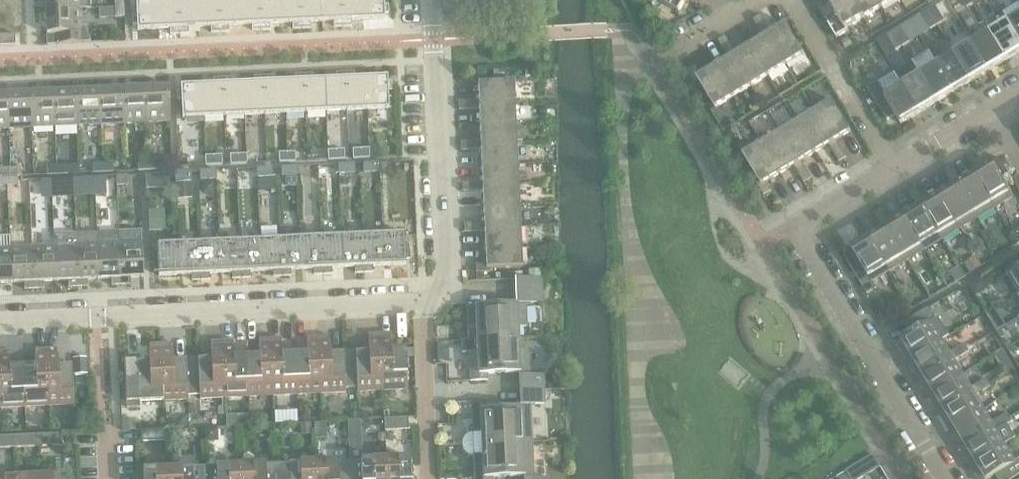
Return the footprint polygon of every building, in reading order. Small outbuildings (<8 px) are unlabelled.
[(46,11),(81,9),(91,9),(91,0),(46,0),(46,11)] [(159,0),(137,0),(137,17),(133,17),(133,25),(138,25),(138,31),(160,30),(159,0)] [(160,30),(171,29),(171,35),(180,35),(179,0),(159,0),(160,30)] [(180,35),(189,34),(189,28),(200,28),(199,0),(179,0),(180,35)] [(200,28),(212,27),(212,33),(221,33),(219,0),(199,0),(200,28)] [(221,33),(230,33),(230,27),(241,26),(240,0),(219,0),(221,33)] [(260,0),(240,0),(241,26),(252,25),(253,32),(262,31),(260,0)] [(262,31),(271,31),(270,25),(282,24),(281,0),(260,0),(262,31)] [(282,24),(293,24),(293,30),(302,29),(301,0),(281,0),(282,24)] [(302,29),(311,29),(311,23),(323,22),(322,0),(301,0),(302,29)] [(323,22),(334,22),(334,28),(343,27),(342,0),(322,0),(323,22)] [(343,27),(352,27),(352,21),(364,20),(363,0),(342,0),(343,27)] [(364,20),(385,19),(385,14),(389,14),(389,5),(384,6),(384,0),(363,0),(364,20)] [(652,6),(659,2),(680,14),(687,0),(649,0),(652,6)] [(820,10),(837,39),(850,31),(848,29),(865,19),(853,0),(836,0),(820,10)] [(865,19),(882,9),(877,0),(853,0),(865,19)] [(882,9),(897,0),(877,0),(882,9)] [(964,1),(969,9),(980,2),(979,0),(967,0),(964,1)] [(124,7),(115,8),(116,18),(125,18),(124,7)] [(924,15),(929,23),(940,16),(936,8),(924,15)] [(81,9),(46,11),(47,35),(59,34),(59,43),(57,43),(57,44),(91,43),(91,42),(86,27),(82,27),(81,9)] [(1018,40),(1018,15),(1008,22),(1018,40)] [(754,20),(759,29),(767,24),(761,16),(754,20)] [(940,16),(929,23),(933,30),(945,23),(940,16)] [(1008,61),(1018,55),(1018,40),(1008,22),(990,32),(1008,61)] [(767,24),(759,29),(764,37),(751,46),(769,77),(787,66),(768,35),(772,33),(767,24)] [(768,35),(787,66),(805,55),(786,24),(772,33),(768,35)] [(889,36),(894,44),(905,37),(901,29),(889,36)] [(973,43),(990,72),(1008,61),(990,32),(973,43)] [(0,46),(16,45),(15,35),(0,35),(0,40),(0,46)] [(56,35),(47,36),(48,45),(57,44),(56,35)] [(719,41),(724,50),(732,46),(726,37),(719,41)] [(905,37),(894,44),(898,51),(910,44),(905,37)] [(955,54),(973,83),(990,72),(973,43),(955,54)] [(493,46),(494,59),(513,58),(513,46),(493,46)] [(716,67),(734,98),(752,87),(733,56),(737,54),(732,46),(724,50),(729,59),(716,67)] [(733,56),(752,87),(769,77),(751,46),(737,54),(733,56)] [(919,69),(918,70),(938,104),(955,93),(938,64),(937,64),(930,53),(915,62),(919,69)] [(955,54),(938,64),(955,93),(973,83),(955,54)] [(734,98),(716,67),(702,75),(697,67),(689,71),(696,83),(699,81),(716,109),(734,98)] [(918,70),(900,81),(920,114),(938,104),(918,70)] [(337,80),(325,80),(327,112),(347,111),(345,73),(337,74),(337,80)] [(368,110),(366,78),(355,79),(354,73),(345,73),(347,111),(368,110)] [(920,114),(900,81),(896,74),(880,84),(879,83),(869,89),(888,121),(896,116),(902,125),(920,114)] [(296,81),(284,82),(286,114),(306,113),(305,75),(295,75),(296,81)] [(314,75),(305,75),(306,113),(327,112),(325,80),(314,81),(314,75)] [(264,77),(265,115),(286,114),(284,82),(273,83),(273,76),(264,77)] [(265,115),(264,77),(255,77),(255,83),(244,84),(245,116),(265,115)] [(366,78),(368,110),(389,109),(388,91),(393,91),(392,82),(388,83),(388,77),(366,78)] [(223,79),(225,117),(245,116),(244,84),(232,84),(232,78),(223,79)] [(214,85),(203,86),(204,118),(225,117),(223,79),(214,79),(214,85)] [(478,83),(479,101),(479,105),(515,103),(514,82),(478,83)] [(204,118),(203,86),(181,87),(182,92),(177,92),(178,101),(182,101),(183,119),(204,118)] [(145,88),(147,123),(171,122),(169,87),(145,88)] [(147,123),(145,88),(122,89),(124,124),(147,123)] [(99,90),(101,125),(124,124),(122,89),(99,90)] [(101,125),(99,90),(77,91),(78,126),(101,125)] [(77,91),(54,92),(55,127),(78,126),(77,91)] [(30,94),(32,128),(55,127),(54,92),(30,94)] [(30,94),(8,95),(9,129),(32,128),(30,94)] [(9,129),(8,95),(0,95),(0,130),(9,129)] [(469,110),(469,101),(459,102),(459,111),(469,110)] [(479,101),(469,101),(469,110),(479,109),(480,125),(516,124),(515,103),(479,105),(479,101)] [(833,101),(814,112),(833,143),(837,141),(852,132),(833,101)] [(829,146),(835,154),(842,150),(837,141),(833,143),(814,112),(797,123),(816,154),(829,146)] [(816,154),(797,123),(779,133),(798,164),(802,162),(816,154)] [(480,125),(481,141),(481,146),(517,144),(516,124),(480,125)] [(794,167),(800,175),(807,171),(802,162),(798,164),(779,133),(762,144),(781,175),(794,167)] [(481,141),(471,142),(471,151),(481,150),(482,166),(518,165),(517,144),(481,146),(481,141)] [(471,151),(471,142),(461,142),(461,151),(471,151)] [(781,175),(762,144),(743,155),(760,183),(757,184),(765,196),(772,192),(767,183),(781,175)] [(362,160),(362,150),(354,151),(354,160),(362,160)] [(362,150),(362,160),(370,160),(370,150),(362,150)] [(842,150),(835,154),(840,163),(847,158),(842,150)] [(337,152),(337,161),(346,161),(345,151),(337,152)] [(337,161),(337,152),(329,152),(329,162),(337,161)] [(288,163),(288,153),(279,153),(280,163),(288,163)] [(288,153),(288,163),(296,163),(296,153),(288,153)] [(239,165),(239,156),(231,156),(231,166),(239,165)] [(239,156),(239,165),(247,165),(247,156),(239,156)] [(215,166),(214,157),(206,158),(207,167),(215,166)] [(214,157),(215,166),(223,166),(223,157),(214,157)] [(975,174),(995,208),(1014,197),(1004,180),(1010,176),(999,159),(975,174)] [(149,163),(149,171),(160,171),(159,162),(149,163)] [(149,171),(149,163),(138,163),(138,172),(149,171)] [(103,165),(104,173),(114,173),(114,164),(103,165)] [(364,164),(364,173),(380,173),(380,164),(364,164)] [(104,173),(103,165),(92,165),(93,174),(104,173)] [(339,165),(340,175),(356,174),(355,165),(339,165)] [(482,166),(483,182),(483,187),(519,185),(518,165),(482,166)] [(57,167),(57,176),(68,175),(68,166),(57,167)] [(319,177),(318,166),(304,167),(304,177),(319,177)] [(318,166),(319,177),(334,176),(333,166),(318,166)] [(57,176),(57,167),(46,167),(47,176),(57,176)] [(945,172),(949,179),(957,175),(952,167),(945,172)] [(12,177),(18,177),(22,177),(22,168),(11,169),(12,177)] [(282,168),(282,177),(299,177),(298,168),(282,168)] [(1,169),(1,178),(8,178),(12,177),(11,169),(1,169)] [(257,169),(258,178),(274,178),(273,169),(257,169)] [(201,171),(202,181),(218,180),(217,171),(201,171)] [(807,171),(800,175),(805,184),(812,179),(807,171)] [(176,172),(176,183),(192,182),(192,172),(176,172)] [(170,174),(149,174),(149,186),(169,187),(170,174)] [(949,179),(953,186),(957,184),(978,219),(995,208),(975,174),(961,182),(957,175),(949,179)] [(128,185),(128,176),(117,177),(117,186),(128,185)] [(8,178),(8,186),(19,186),(18,177),(12,177),(8,178)] [(95,178),(96,187),(106,186),(106,177),(95,178)] [(1,178),(0,178),(0,187),(8,186),(8,178),(1,178)] [(96,187),(95,178),(85,178),(85,187),(96,187)] [(51,180),(51,189),(62,188),(62,179),(51,180)] [(51,189),(51,180),(40,180),(41,189),(51,189)] [(483,191),(484,207),(520,205),(519,185),(483,187),(483,182),(473,183),(473,191),(483,191)] [(473,191),(473,183),(463,183),(463,192),(473,191)] [(940,195),(960,229),(978,219),(957,184),(953,186),(940,195)] [(910,193),(914,200),(922,196),(917,189),(910,193)] [(922,196),(914,200),(918,207),(922,205),(943,240),(960,229),(940,195),(926,203),(922,196)] [(520,205),(484,207),(484,223),(485,227),(521,226),(520,205)] [(922,205),(918,207),(905,216),(926,250),(943,240),(922,205)] [(875,214),(879,222),(887,217),(882,210),(875,214)] [(879,222),(883,229),(887,226),(908,261),(926,250),(905,216),(891,224),(887,217),(879,222)] [(475,232),(474,223),(465,224),(465,233),(475,232)] [(484,223),(474,223),(475,232),(485,232),(486,248),(522,246),(521,226),(485,227),(484,223)] [(883,229),(870,237),(891,271),(908,261),(887,226),(883,229)] [(98,234),(100,280),(112,279),(112,286),(122,286),(120,244),(119,233),(98,234)] [(383,234),(385,266),(406,265),(406,260),(410,260),(410,251),(406,252),(405,233),(383,234)] [(100,280),(98,234),(76,235),(79,288),(88,287),(88,280),(100,280)] [(383,234),(363,235),(365,273),(374,273),(373,267),(385,266),(383,234)] [(55,247),(57,282),(69,281),(69,288),(79,288),(76,235),(54,236),(55,247)] [(365,273),(363,235),(342,236),(344,268),(356,268),(356,274),(365,273)] [(322,237),(324,275),(333,275),(332,269),(344,268),(342,236),(322,237)] [(302,238),(303,270),(314,270),(315,276),(324,275),(322,237),(302,238)] [(845,252),(856,270),(864,283),(870,279),(872,282),(891,271),(870,237),(845,252)] [(281,239),(283,277),(292,277),(292,271),(303,270),(302,238),(281,239)] [(261,240),(262,272),(274,271),(274,277),(283,277),(281,239),(261,240)] [(240,241),(242,279),(251,279),(251,272),(262,272),(261,240),(240,241)] [(220,242),(221,274),(233,273),(233,279),(242,279),(240,241),(220,242)] [(200,243),(201,281),(210,280),(210,274),(221,274),(220,242),(200,243)] [(120,244),(122,286),(131,285),(131,278),(144,278),(142,243),(120,244)] [(201,281),(200,243),(180,244),(181,276),(192,275),(192,281),(201,281)] [(181,276),(180,244),(158,245),(159,263),(154,263),(155,271),(159,271),(159,277),(181,276)] [(522,246),(486,248),(486,264),(476,264),(477,273),(491,272),(491,269),(523,268),(522,246)] [(33,248),(35,290),(44,289),(44,282),(57,282),(55,247),(33,248)] [(33,248),(11,249),(13,283),(25,283),(25,290),(35,290),(33,248)] [(1,291),(1,284),(13,283),(11,249),(0,249),(0,291),(1,291)] [(1015,299),(1018,297),(1018,270),(1004,279),(1015,299)] [(515,279),(516,292),(542,291),(542,278),(515,279)] [(542,291),(516,292),(516,305),(497,306),(499,340),(519,339),(518,328),(527,328),(526,304),(543,304),(542,291)] [(477,330),(478,341),(499,340),(497,306),(468,307),(469,330),(477,330)] [(897,343),(908,361),(943,340),(933,323),(937,321),(929,309),(904,324),(911,334),(897,343)] [(359,388),(358,388),(358,392),(383,391),(380,332),(380,334),(370,334),(370,352),(358,353),(358,351),(343,351),(343,353),(344,370),(358,370),(359,388)] [(380,332),(383,391),(407,390),(407,392),(408,392),(406,349),(405,349),(405,350),(392,351),(391,333),(381,333),(381,332),(380,332)] [(308,355),(295,356),(297,395),(321,394),(319,335),(318,335),(318,336),(308,337),(308,355)] [(319,335),(321,394),(346,393),(346,389),(358,388),(359,388),(358,370),(344,370),(343,353),(330,354),(330,336),(320,336),(319,335)] [(261,357),(248,358),(249,397),(273,396),(271,337),(270,337),(270,339),(260,339),(261,357)] [(271,337),(273,396),(297,395),(295,356),(282,356),(282,338),(272,339),(271,337)] [(499,340),(500,374),(520,373),(520,391),(544,390),(544,375),(529,375),(528,350),(519,350),(519,339),(499,340)] [(225,399),(223,340),(222,340),(222,341),(212,341),(213,359),(201,360),(200,360),(201,377),(186,377),(187,396),(188,396),(200,396),(201,400),(225,399)] [(223,340),(225,399),(249,397),(248,358),(234,358),(234,340),(224,341),(224,340),(223,340)] [(499,340),(478,341),(462,341),(463,354),(470,354),(471,382),(488,381),(488,375),(500,374),(499,340)] [(951,354),(943,340),(908,361),(919,378),(953,358),(951,354)] [(164,401),(161,342),(160,342),(160,344),(150,344),(151,362),(138,363),(138,361),(125,361),(127,409),(140,408),(140,402),(164,401)] [(161,342),(164,401),(188,400),(188,396),(187,396),(186,377),(201,377),(200,360),(201,360),(200,358),(185,358),(185,361),(173,361),(172,343),(162,344),(162,342),(161,342)] [(958,350),(963,357),(970,353),(966,345),(958,350)] [(37,367),(24,368),(25,408),(49,406),(47,348),(46,348),(46,349),(36,349),(37,367)] [(47,348),(49,406),(73,405),(73,407),(74,407),(72,364),(71,365),(71,366),(58,366),(58,348),(48,349),(48,348),(47,348)] [(919,378),(929,396),(964,375),(956,361),(963,357),(958,350),(951,354),(953,358),(919,378)] [(1,409),(25,408),(24,368),(11,369),(10,351),(0,351),(0,380),(1,409)] [(86,358),(74,359),(75,375),(87,375),(86,358)] [(964,375),(929,396),(940,413),(975,392),(972,389),(964,375)] [(979,385),(984,392),(991,388),(987,380),(979,385)] [(979,385),(972,389),(975,392),(940,413),(950,431),(985,410),(977,396),(984,392),(979,385)] [(521,408),(502,409),(503,443),(532,442),(530,405),(545,405),(544,390),(520,391),(521,408)] [(463,443),(463,445),(503,443),(502,409),(489,410),(489,403),(472,404),(473,433),(471,434),(469,434),(467,435),(466,437),(464,439),(463,441),(463,443)] [(950,431),(961,448),(996,427),(993,424),(985,410),(950,431)] [(1000,420),(1005,427),(1012,423),(1008,415),(1000,420)] [(385,419),(385,431),(410,430),(409,418),(385,419)] [(1000,420),(993,424),(996,427),(961,448),(971,466),(1006,445),(998,431),(1005,427),(1000,420)] [(142,430),(143,442),(167,441),(167,429),(142,430)] [(39,435),(39,447),(63,446),(63,434),(39,435)] [(15,436),(15,448),(39,447),(39,435),(15,436)] [(15,448),(15,436),(0,437),(0,449),(15,448)] [(505,478),(524,477),(524,478),(548,478),(534,478),(532,442),(503,443),(505,478)] [(505,478),(503,443),(463,445),(463,447),(463,449),(464,451),(466,452),(467,454),(469,455),(470,455),(472,456),(474,456),(475,478),(492,478),(505,478)] [(971,466),(980,478),(991,478),(996,476),(998,478),(1015,478),(1018,477),(1018,461),(1016,462),(1006,445),(971,466)] [(387,478),(412,478),(411,459),(386,460),(387,478)] [(350,462),(351,478),(387,478),(386,460),(362,461),(362,462),(350,462)] [(314,463),(314,478),(351,478),(350,462),(339,463),(339,462),(314,463)] [(278,478),(314,478),(314,463),(289,464),(289,465),(277,465),(278,478)] [(242,478),(278,478),(277,465),(267,466),(266,465),(241,466),(242,478)] [(205,469),(205,478),(242,478),(241,466),(216,467),(216,468),(205,469)] [(169,478),(205,478),(205,469),(193,469),(169,470),(169,478)] [(169,470),(144,471),(144,478),(169,478),(169,470)]
